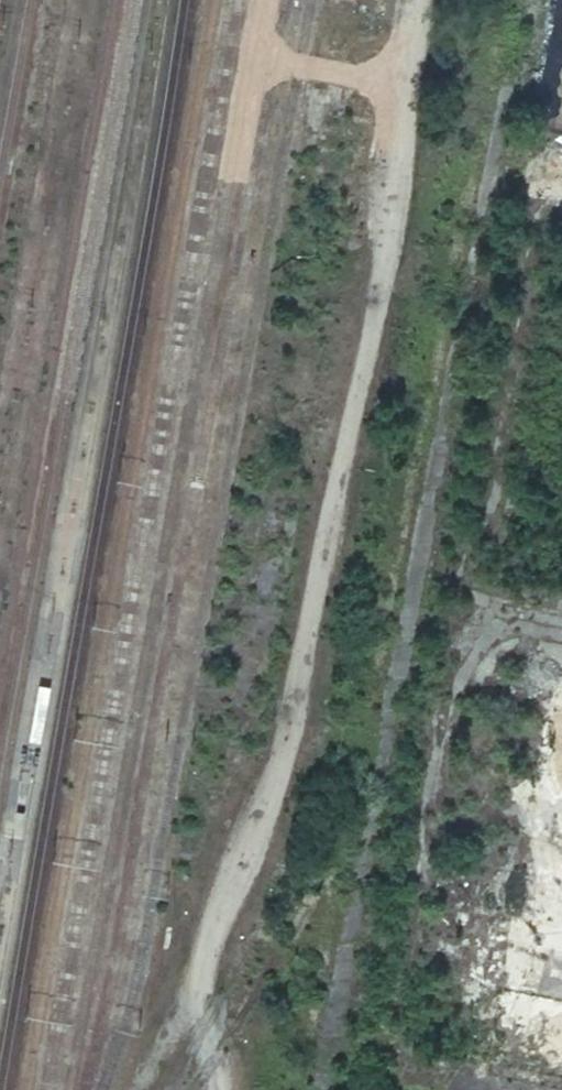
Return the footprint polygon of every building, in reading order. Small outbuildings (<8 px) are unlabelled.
[(51,683),(39,682),(30,734),(42,736),(51,683)]
